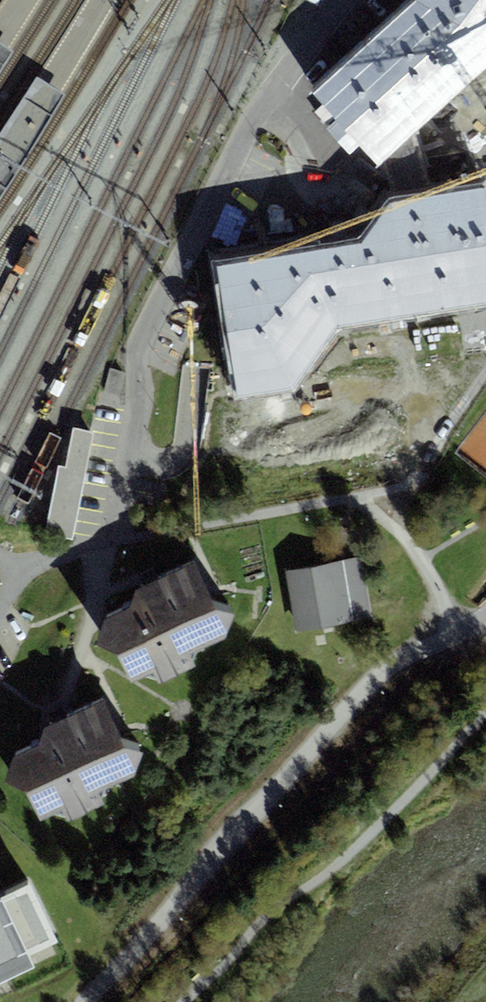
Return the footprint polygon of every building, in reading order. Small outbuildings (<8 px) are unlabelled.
[(376,164),(485,65),(485,34),(471,47),(430,0),(394,0),(302,82),(376,164)] [(9,46),(0,39),(0,59),(9,46)] [(63,90),(39,74),(0,132),(0,193),(0,192),(39,131),(63,90)] [(216,264),(237,399),(294,390),(334,329),(485,306),(485,186),(391,200),(362,242),(216,264)] [(123,372),(109,369),(104,394),(119,396),(123,372)] [(73,531),(93,431),(73,428),(65,467),(58,466),(45,534),(72,539),(73,531)] [(374,618),(363,558),(286,572),(297,632),(374,618)] [(151,583),(135,590),(126,608),(101,618),(98,641),(116,648),(130,681),(154,671),(161,684),(195,668),(191,655),(225,639),(233,613),(212,603),(193,563),(151,583)] [(59,721),(43,729),(37,745),(10,757),(6,779),(25,786),(39,820),(62,809),(69,822),(103,806),(99,794),(134,778),(141,751),(122,742),(103,700),(59,721)] [(29,880),(0,893),(0,979),(33,963),(29,953),(57,940),(29,880)]
